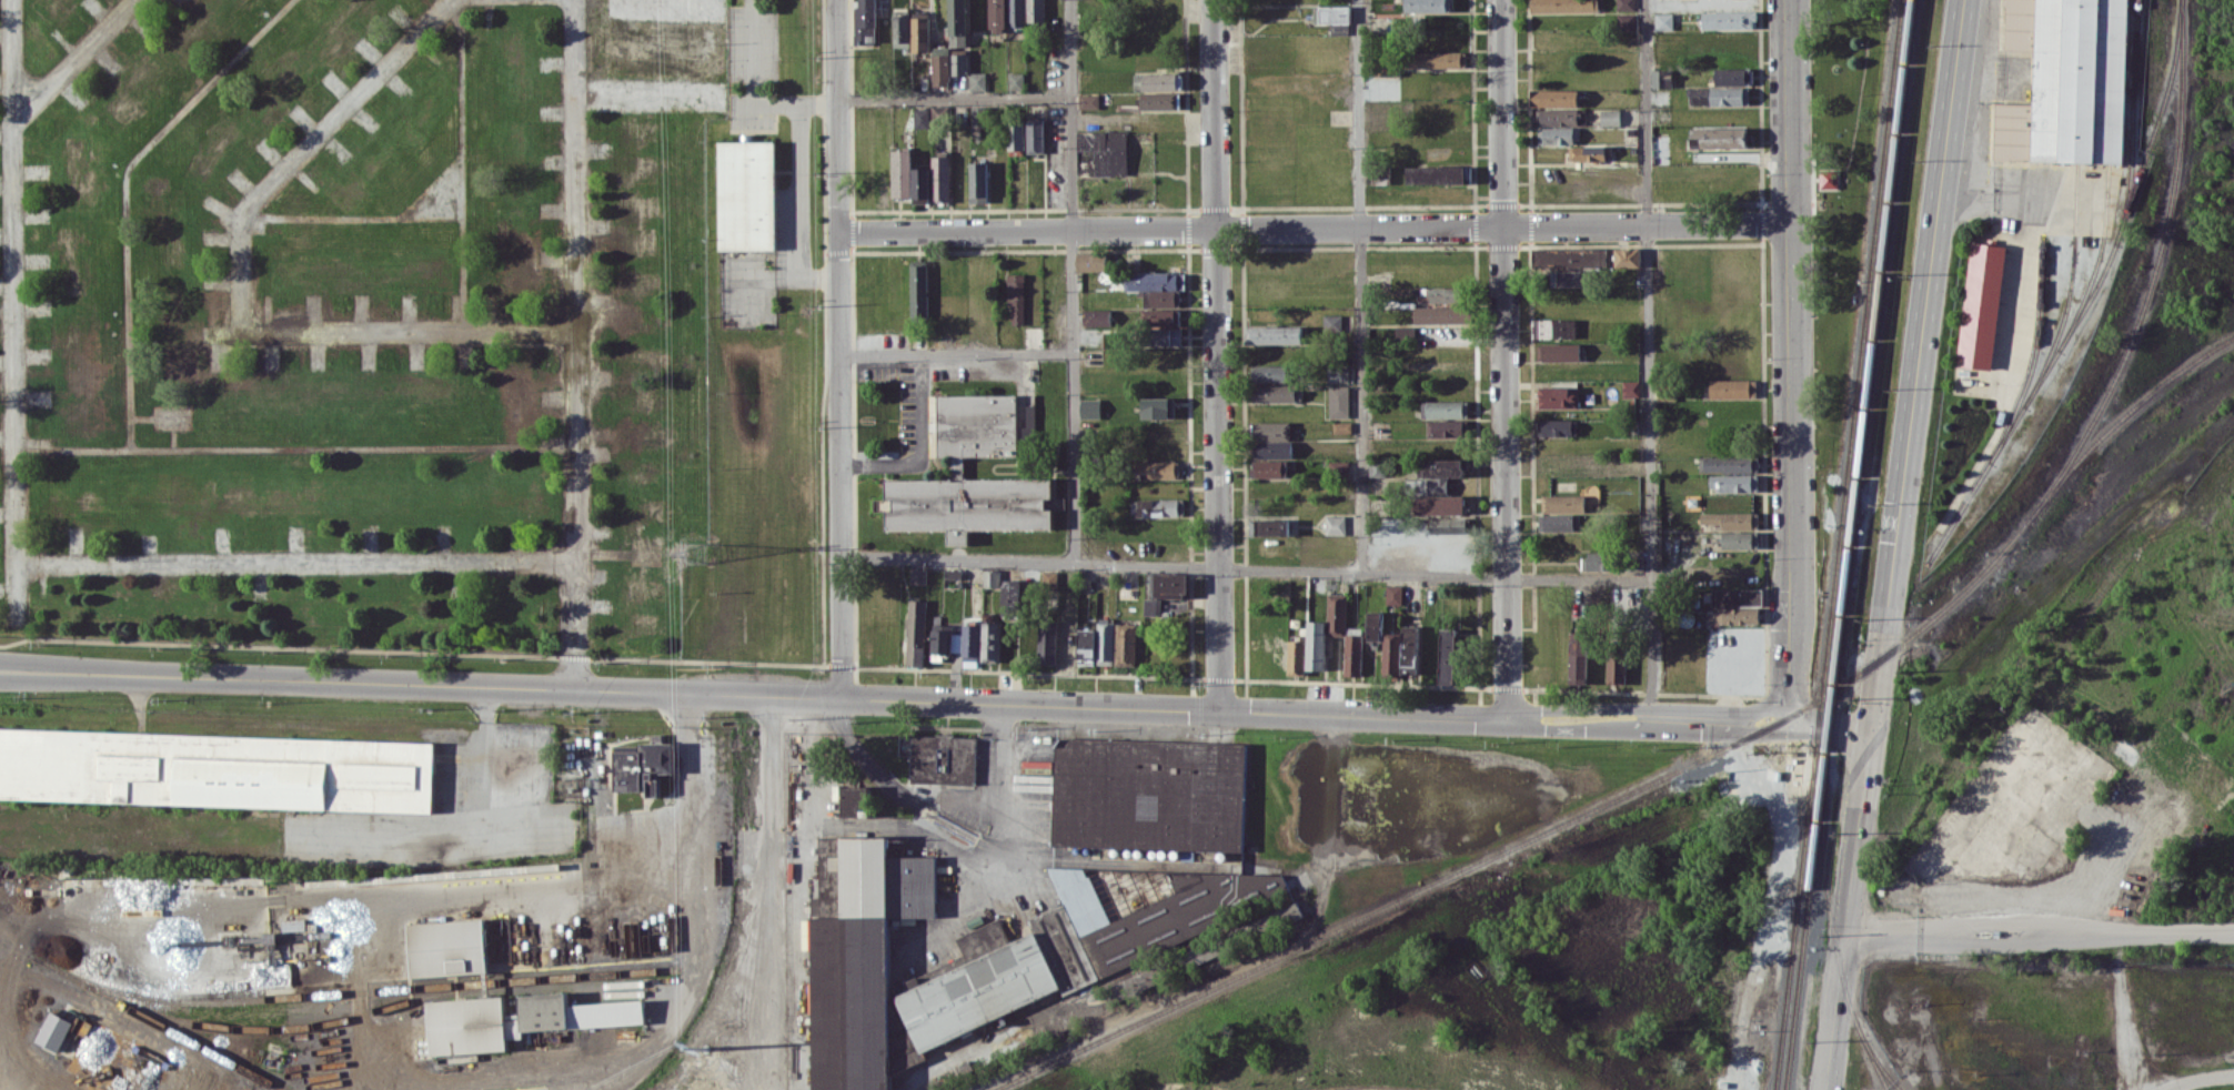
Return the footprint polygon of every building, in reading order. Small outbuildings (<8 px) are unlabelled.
[(875,41),(876,0),(857,0),(857,41),(875,41)] [(968,46),(967,0),(949,0),(951,47),(968,46)] [(991,32),(1006,31),(1006,0),(990,0),(991,32)] [(1044,22),(1044,0),(1008,0),(1008,27),(1026,26),(1026,22),(1044,22)] [(1405,13),(1451,13),(1451,0),(1405,0),(1405,13)] [(1530,13),(1599,13),(1599,0),(1530,0),(1530,13)] [(1617,10),(1635,10),(1635,0),(1617,0),(1617,10)] [(2003,52),(2005,0),(2132,0),(2125,164),(2107,163),(2075,162),(1994,159),(1996,103),(2034,104),(2036,54),(2003,52)] [(1351,23),(1351,6),(1314,6),(1314,23),(1351,23)] [(1702,12),(1702,30),(1757,29),(1757,11),(1702,12)] [(1655,29),(1672,29),(1673,13),(1655,13),(1655,29)] [(910,15),(894,14),(893,47),(910,47),(910,15)] [(1636,14),(1618,14),(1618,31),(1636,31),(1636,14)] [(912,52),(929,52),(930,17),(912,16),(912,52)] [(933,86),(949,86),(950,47),(933,47),(933,86)] [(1465,52),(1408,53),(1409,68),(1466,67),(1465,52)] [(951,74),(967,75),(968,54),(952,53),(951,74)] [(1714,69),(1715,85),(1751,84),(1751,68),(1714,69)] [(1652,70),(1652,87),(1671,87),(1671,69),(1652,70)] [(986,72),(969,72),(969,90),(986,90),(986,72)] [(1023,90),(1024,74),(1010,73),(1009,89),(1023,90)] [(1135,91),(1178,90),(1178,73),(1134,73),(1135,91)] [(1749,87),(1690,88),(1690,106),(1749,104),(1749,87)] [(1532,106),(1578,106),(1578,90),(1532,89),(1532,106)] [(1177,92),(1141,93),(1142,110),(1178,109),(1177,92)] [(1099,94),(1079,94),(1079,108),(1099,108),(1099,94)] [(929,127),(929,108),(914,109),(915,128),(929,127)] [(1578,124),(1578,108),(1534,109),(1535,126),(1578,124)] [(1600,125),(1620,125),(1620,109),(1601,109),(1600,125)] [(1044,153),(1044,119),(1027,119),(1027,153),(1044,153)] [(1024,149),(1024,121),(1007,121),(1007,149),(1024,149)] [(1546,138),(1546,141),(1579,142),(1579,127),(1538,126),(1538,138),(1546,138)] [(1692,127),(1691,147),(1747,148),(1747,128),(1692,127)] [(1077,131),(1077,176),(1128,175),(1128,131),(1077,131)] [(722,142),(775,141),(776,245),(723,246),(722,142)] [(1605,160),(1605,149),(1610,149),(1610,145),(1569,145),(1569,160),(1605,160)] [(893,197),(912,197),(912,150),(893,150),(893,197)] [(932,156),(933,200),(950,200),(950,156),(932,156)] [(987,202),(987,161),(970,162),(970,202),(987,202)] [(1406,184),(1470,183),(1470,166),(1406,166),(1406,184)] [(930,203),(930,168),(913,168),(913,203),(930,203)] [(1838,188),(1837,168),(1818,170),(1819,190),(1838,188)] [(1974,238),(2006,241),(1991,363),(1959,360),(1974,238)] [(1640,247),(1614,248),(1615,267),(1640,267),(1640,247)] [(1606,267),(1606,248),(1533,248),(1533,267),(1606,267)] [(1077,253),(1077,271),(1107,271),(1106,252),(1077,253)] [(911,315),(929,315),(928,260),(910,260),(911,315)] [(1586,269),(1551,271),(1551,286),(1587,285),(1586,269)] [(1184,272),(1129,273),(1129,290),(1151,290),(1151,305),(1180,305),(1180,290),(1184,290),(1184,272)] [(1007,305),(1012,305),(1012,325),(1024,325),(1025,274),(1008,274),(1007,305)] [(1460,286),(1428,287),(1428,303),(1460,302),(1460,286)] [(1415,323),(1468,323),(1468,306),(1415,307),(1415,323)] [(1112,326),(1112,309),(1083,309),(1084,326),(1112,326)] [(1180,325),(1179,309),(1143,309),(1144,325),(1180,325)] [(887,326),(902,326),(903,311),(888,310),(887,326)] [(1342,315),(1324,315),(1323,330),(1342,331),(1342,315)] [(1533,336),(1575,338),(1575,320),(1533,318),(1533,336)] [(1302,343),(1302,326),(1245,326),(1246,344),(1302,343)] [(1181,328),(1149,329),(1149,345),(1181,344),(1181,328)] [(1580,343),(1537,343),(1538,361),(1580,360),(1580,343)] [(1291,364),(1254,365),(1254,382),(1292,381),(1291,364)] [(1328,382),(1348,382),(1348,366),(1327,367),(1328,382)] [(1755,379),(1709,380),(1709,398),(1755,397),(1755,379)] [(1639,397),(1638,380),(1622,381),(1622,398),(1639,397)] [(1302,384),(1253,385),(1254,402),(1302,402),(1302,384)] [(1348,417),(1349,385),(1329,385),(1329,417),(1348,417)] [(1537,408),(1579,408),(1578,387),(1537,387),(1537,408)] [(1026,455),(1026,435),(1018,435),(1017,394),(937,395),(938,457),(953,456),(953,479),(886,480),(887,500),(893,500),(893,510),(886,510),(887,530),(948,529),(948,545),(969,544),(969,529),(1053,528),(1053,509),(1046,509),(1046,498),(1052,498),(1052,478),(964,478),(964,456),(1026,455)] [(1174,418),(1174,397),(1143,398),(1143,418),(1174,418)] [(1101,418),(1101,398),(1080,399),(1081,418),(1101,418)] [(891,415),(891,400),(876,400),(876,415),(891,415)] [(1468,400),(1421,401),(1421,418),(1468,417),(1468,400)] [(1537,436),(1577,435),(1576,419),(1537,419),(1537,436)] [(1427,421),(1427,437),(1464,436),(1464,420),(1427,421)] [(1253,421),(1252,458),(1291,458),(1291,422),(1253,421)] [(1334,433),(1351,432),(1351,422),(1333,422),(1334,433)] [(877,438),(892,438),(893,423),(878,423),(877,438)] [(1699,472),(1757,471),(1757,455),(1699,456),(1699,472)] [(1251,477),(1287,478),(1288,460),(1252,459),(1251,477)] [(1465,459),(1419,460),(1419,479),(1405,479),(1406,491),(1419,491),(1419,495),(1448,495),(1447,477),(1466,476),(1465,459)] [(1176,460),(1137,461),(1137,473),(1148,473),(1148,478),(1177,478),(1176,460)] [(1369,476),(1387,476),(1387,460),(1369,460),(1369,476)] [(1331,471),(1348,471),(1348,461),(1331,461),(1331,471)] [(1758,474),(1709,475),(1710,491),(1758,490),(1758,474)] [(1542,512),(1585,512),(1585,495),(1542,494),(1542,512)] [(1464,495),(1418,496),(1418,514),(1465,513),(1464,495)] [(1182,498),(1133,499),(1133,516),(1182,515),(1182,498)] [(1757,512),(1700,512),(1700,524),(1722,523),(1722,529),(1757,529),(1757,512)] [(1580,514),(1538,514),(1538,530),(1579,531),(1580,514)] [(1326,535),(1345,535),(1345,515),(1326,515),(1326,535)] [(1430,533),(1467,532),(1467,517),(1430,518),(1430,533)] [(1251,535),(1289,535),(1289,519),(1251,518),(1251,535)] [(1722,532),(1722,549),(1758,548),(1758,531),(1722,532)] [(1609,552),(1587,551),(1586,571),(1609,571),(1609,552)] [(927,584),(927,567),(911,567),(911,584),(927,584)] [(962,569),(945,569),(945,578),(962,579),(962,569)] [(1000,587),(1000,569),(984,569),(983,587),(1000,587)] [(1057,571),(1042,571),(1043,589),(1058,589),(1057,571)] [(1160,615),(1161,598),(1187,598),(1188,574),(1153,573),(1153,598),(1144,598),(1144,615),(1160,615)] [(1002,614),(1019,614),(1020,579),(1003,579),(1002,614)] [(1402,585),(1386,584),(1386,604),(1402,604),(1402,585)] [(1717,624),(1759,623),(1759,605),(1762,605),(1762,589),(1711,589),(1712,606),(1717,606),(1717,624)] [(1307,621),(1306,670),(1325,670),(1326,635),(1346,635),(1347,594),(1328,593),(1327,621),(1307,621)] [(926,600),(909,599),(906,665),(924,666),(926,600)] [(1382,640),(1382,611),(1367,611),(1367,640),(1382,640)] [(1096,664),(1113,664),(1115,622),(1097,621),(1096,664)] [(981,661),(998,662),(999,622),(982,622),(981,661)] [(1038,623),(1037,664),(1055,664),(1056,623),(1038,623)] [(1115,665),(1136,666),(1138,623),(1117,623),(1115,665)] [(981,625),(963,624),(963,631),(933,630),(932,653),(964,653),(964,666),(975,667),(975,661),(980,661),(981,625)] [(1417,674),(1419,626),(1402,625),(1401,674),(1417,674)] [(1095,629),(1078,629),(1078,657),(1095,657),(1095,629)] [(1441,682),(1457,682),(1456,629),(1440,629),(1441,682)] [(1570,684),(1587,684),(1586,632),(1569,632),(1570,684)] [(1400,633),(1383,633),(1382,676),(1399,676),(1400,633)] [(1361,676),(1362,634),(1345,634),(1344,675),(1361,676)] [(1287,674),(1305,675),(1305,641),(1288,640),(1287,674)] [(1625,684),(1626,647),(1608,646),(1607,683),(1625,684)] [(434,813),(0,796),(0,727),(436,744),(434,813)] [(914,735),(975,739),(973,783),(910,779),(914,735)] [(1055,736),(1051,841),(1241,848),(1245,743),(1055,736)] [(615,744),(640,744),(640,739),(673,739),(673,773),(658,773),(658,796),(645,796),(645,789),(616,789),(615,744)] [(842,786),(871,786),(871,815),(842,814),(842,786)] [(822,912),(812,912),(815,1089),(890,1089),(890,912),(937,912),(937,852),(888,852),(887,836),(823,836),(822,912)] [(1048,867),(1064,900),(1100,977),(1291,891),(1282,874),(1048,867)] [(893,995),(920,1051),(1060,983),(1065,993),(1100,977),(1064,900),(1026,919),(1030,928),(893,995)] [(1303,914),(1297,901),(1244,923),(1250,936),(1303,914)] [(409,925),(483,920),(486,971),(412,977),(409,925)] [(431,1057),(427,1002),(501,997),(502,1011),(519,1010),(517,996),(563,992),(564,1006),(643,1000),(644,1023),(511,1033),(512,1050),(431,1057)] [(37,1041),(60,1051),(74,1021),(51,1010),(37,1041)]
